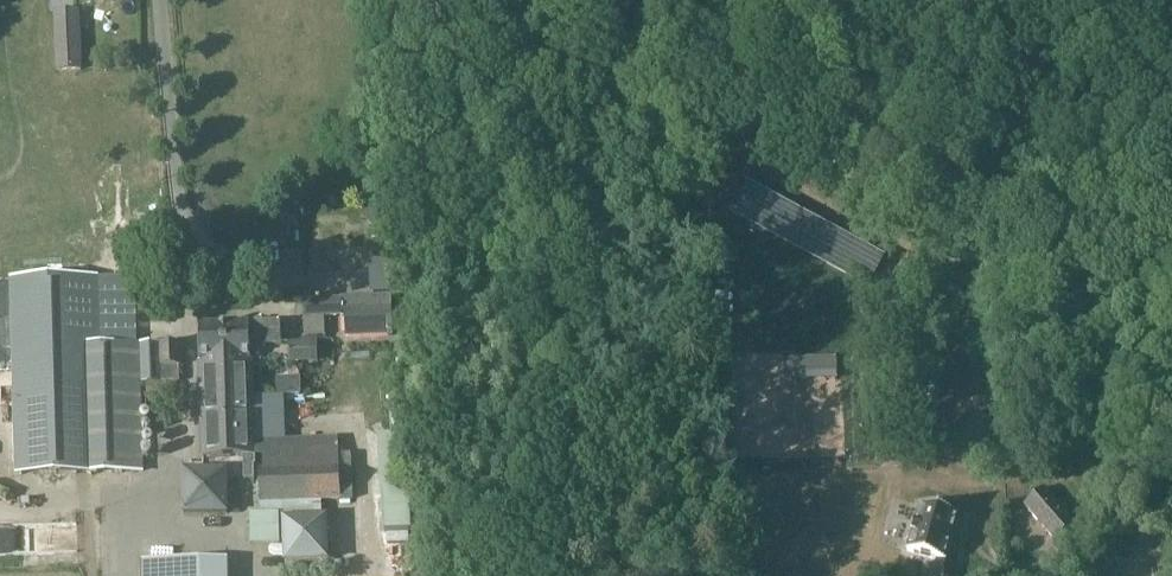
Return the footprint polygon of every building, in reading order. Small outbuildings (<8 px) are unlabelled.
[(54,11),(55,46),(56,70),(57,70),(82,69),(80,10),(54,11)] [(389,203),(381,195),(368,209),(376,217),(389,203)] [(397,259),(370,259),(370,269),(397,268),(397,259)] [(97,278),(15,281),(21,475),(67,474),(144,472),(142,384),(147,384),(173,384),(181,383),(180,367),(183,367),(182,345),(118,346),(117,323),(98,324),(97,278)] [(395,336),(394,296),(303,300),(304,319),(305,319),(305,339),(302,339),(302,343),(288,344),(288,363),(317,362),(317,339),(326,338),(325,318),(344,318),(345,338),(395,336)] [(278,322),(228,323),(231,454),(255,453),(259,453),(260,466),(260,504),(339,503),(339,500),(352,499),(350,464),(338,464),(338,440),(283,441),(255,442),(254,398),(253,357),(248,358),(248,350),(265,350),(265,343),(279,343),(278,322)] [(228,323),(200,325),(204,436),(207,437),(207,454),(231,454),(228,323)] [(840,358),(784,358),(784,381),(840,381),(840,358)] [(924,435),(938,435),(938,410),(925,409),(924,435)] [(1058,449),(1046,456),(1054,468),(1066,461),(1058,449)] [(254,466),(256,466),(256,456),(243,456),(244,481),(254,480),(254,466)] [(229,469),(180,469),(180,518),(229,518),(229,469)] [(1056,539),(1077,521),(1046,486),(1025,504),(1056,539)] [(957,565),(962,543),(960,543),(966,518),(921,509),(911,556),(941,562),(940,575),(957,575),(957,565)] [(248,545),(278,544),(277,514),(248,515),(248,545)] [(326,520),(285,521),(285,563),(327,562),(326,520)] [(285,563),(285,575),(309,575),(327,575),(327,562),(285,563)] [(229,563),(141,563),(141,575),(229,575),(229,563)]
